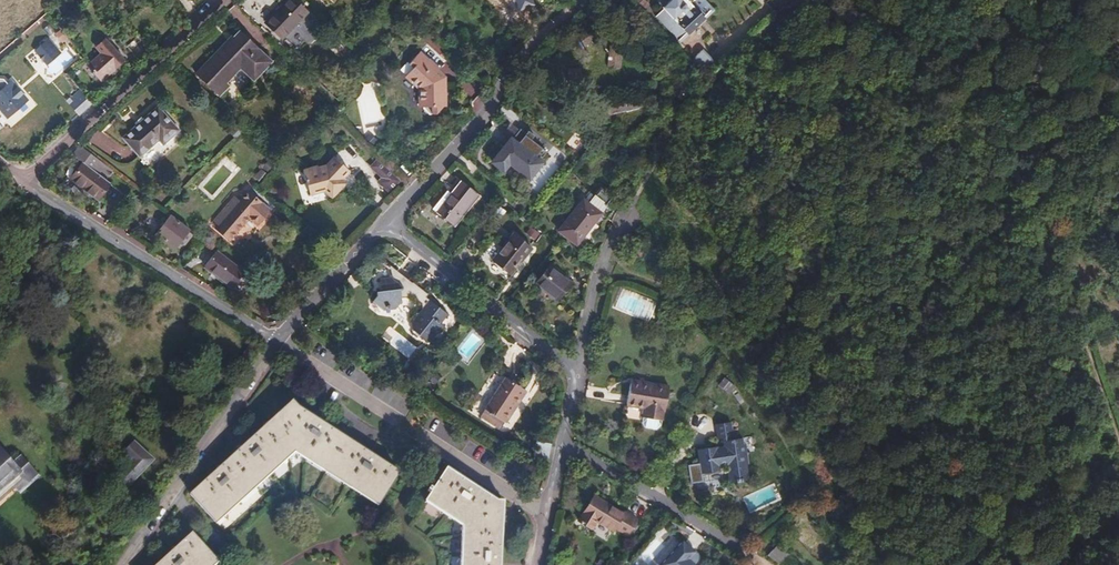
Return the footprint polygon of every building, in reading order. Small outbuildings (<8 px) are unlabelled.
[(281,39),(306,13),(293,0),(289,0),(265,24),(281,39)] [(516,10),(532,5),(530,0),(512,0),(516,10)] [(655,16),(679,40),(686,32),(702,16),(711,7),(703,0),(669,0),(662,7),(663,8),(655,16)] [(609,68),(620,69),(625,16),(615,15),(609,68)] [(193,74),(216,97),(225,88),(222,85),(238,69),(251,82),(270,63),(238,32),(232,38),(234,41),(230,45),(226,41),(193,74)] [(137,38),(127,45),(136,57),(146,50),(137,38)] [(48,39),(45,42),(50,48),(53,46),(48,39)] [(88,65),(100,80),(123,60),(104,39),(95,47),(101,54),(88,65)] [(59,53),(53,46),(50,48),(45,42),(35,51),(47,64),(59,53)] [(702,49),(689,62),(704,76),(716,63),(702,49)] [(437,76),(439,73),(441,70),(430,60),(427,63),(418,55),(410,65),(415,69),(407,77),(420,90),(421,110),(424,110),(424,112),(431,116),(438,116),(444,111),(444,109),(447,109),(446,95),(443,95),(443,91),(446,87),(440,82),(442,80),(437,76)] [(569,73),(571,93),(580,92),(579,72),(569,73)] [(2,112),(9,104),(15,111),(27,100),(22,95),(23,94),(16,87),(11,82),(8,85),(3,79),(0,79),(0,110),(2,112)] [(373,86),(355,89),(362,127),(368,126),(369,134),(382,131),(373,86)] [(88,97),(80,88),(66,100),(80,115),(93,102),(88,97)] [(9,104),(2,112),(7,118),(15,111),(9,104)] [(148,168),(182,136),(155,107),(120,138),(148,168)] [(518,141),(522,134),(514,129),(509,137),(518,141)] [(507,160),(527,176),(539,161),(508,137),(490,160),(501,168),(507,160)] [(94,156),(80,146),(73,155),(84,163),(87,166),(94,156)] [(324,191),(331,199),(342,188),(338,184),(349,173),(334,157),(325,166),(318,167),(318,166),(302,170),(309,195),(324,191)] [(368,167),(380,178),(376,182),(386,191),(397,179),(376,159),(368,167)] [(549,160),(532,189),(541,194),(557,165),(549,160)] [(98,198),(110,184),(87,166),(84,163),(72,179),(98,198)] [(433,209),(453,225),(478,194),(457,178),(451,185),(453,187),(449,192),(447,191),(433,209)] [(274,204),(255,188),(253,186),(240,201),(236,197),(214,222),(218,226),(216,228),(229,240),(249,218),(257,225),(274,204)] [(598,186),(592,194),(593,194),(606,204),(612,197),(598,186)] [(606,204),(593,194),(587,203),(581,199),(557,230),(575,244),(593,220),(606,204)] [(599,224),(611,209),(606,204),(593,220),(599,224)] [(189,228),(171,215),(155,235),(174,249),(189,228)] [(529,227),(525,235),(536,240),(539,232),(529,227)] [(492,259),(511,274),(532,248),(513,233),(492,259)] [(492,244),(484,255),(490,259),(498,249),(492,244)] [(239,291),(251,276),(232,261),(217,250),(204,265),(239,291)] [(420,332),(428,339),(441,322),(438,321),(446,311),(425,294),(426,291),(421,286),(416,287),(409,281),(411,279),(384,257),(381,257),(389,263),(389,272),(379,272),(380,284),(375,284),(375,289),(370,295),(380,303),(382,301),(384,302),(388,302),(390,300),(393,302),(397,296),(399,297),(399,293),(412,292),(421,299),(421,306),(419,309),(415,309),(415,314),(409,320),(411,328),(417,333),(420,332)] [(536,283),(556,300),(571,281),(550,265),(536,283)] [(239,362),(246,367),(259,350),(251,344),(239,362)] [(485,408),(503,420),(506,422),(513,412),(510,409),(524,389),(497,371),(489,382),(499,388),(485,408)] [(727,394),(735,387),(726,376),(718,383),(727,394)] [(651,387),(631,384),(628,406),(645,409),(643,418),(642,423),(645,428),(656,430),(660,426),(661,421),(663,412),(665,413),(670,387),(651,384),(651,387)] [(190,494),(213,519),(294,447),(380,502),(398,473),(297,408),(294,404),(265,430),(263,427),(190,494)] [(498,427),(503,420),(485,408),(480,416),(498,427)] [(151,418),(144,425),(154,435),(127,461),(136,470),(170,437),(151,418)] [(735,482),(735,483),(743,482),(743,481),(748,480),(745,465),(751,464),(749,452),(746,453),(745,445),(742,445),(741,437),(737,437),(736,431),(732,431),(731,421),(715,424),(717,439),(723,439),(724,448),(717,449),(716,446),(697,449),(700,474),(720,471),(719,468),(727,466),(729,483),(735,482)] [(154,435),(144,425),(140,429),(146,436),(124,458),(127,461),(154,435)] [(548,455),(550,444),(535,442),(533,454),(548,455)] [(5,477),(15,488),(32,471),(15,453),(8,460),(0,452),(0,481),(5,477)] [(501,537),(499,537),(500,501),(495,501),(446,469),(427,499),(467,525),(465,564),(500,564),(501,537)] [(749,512),(781,501),(775,485),(743,496),(749,512)] [(234,522),(249,506),(242,498),(226,514),(234,522)] [(620,534),(634,540),(641,524),(627,518),(626,519),(593,505),(581,533),(595,538),(599,530),(619,538),(620,534)] [(216,559),(192,532),(156,564),(209,564),(216,559)] [(663,564),(699,564),(691,557),(697,551),(686,541),(663,564)] [(784,553),(773,564),(796,564),(784,553)]
